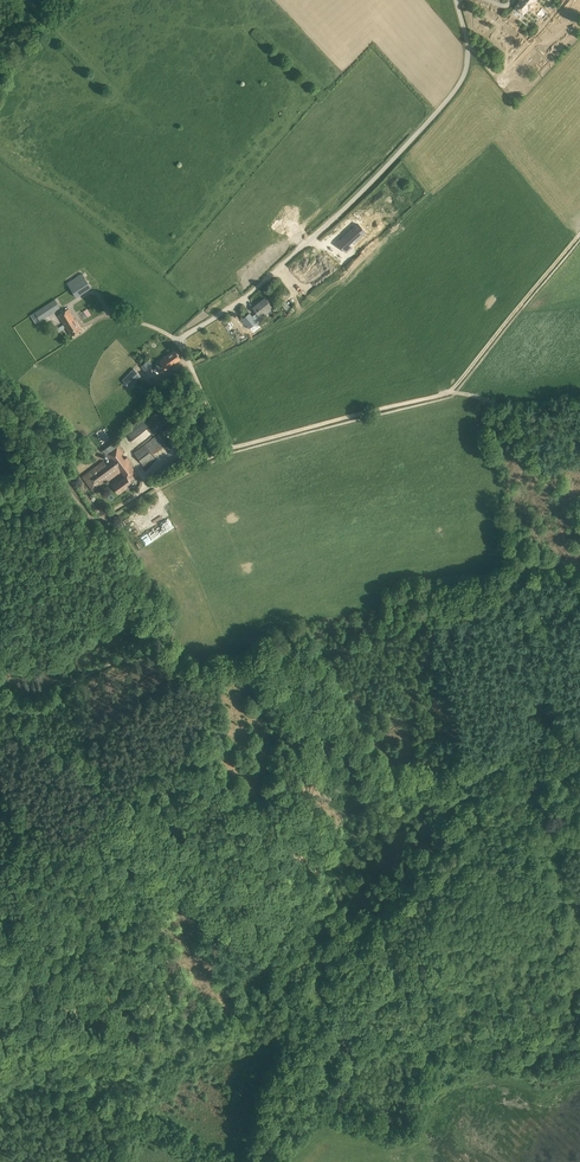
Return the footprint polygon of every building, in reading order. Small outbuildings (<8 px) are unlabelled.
[(516,7),(523,13),(528,7),(529,7),(530,6),(531,7),(534,4),(533,3),(534,2),(533,1),(534,0),(522,0),(516,7)] [(358,224),(346,235),(353,243),(365,232),(358,224)] [(344,237),(338,243),(346,252),(352,247),(347,242),(348,241),(344,237)] [(308,268),(296,279),(302,286),(314,276),(315,277),(322,270),(316,265),(310,271),(308,268)] [(67,283),(71,289),(76,297),(91,287),(82,273),(67,283)] [(295,304),(300,300),(295,294),(290,298),(295,304)] [(250,313),(249,313),(257,323),(257,322),(256,322),(261,318),(260,317),(272,308),(264,298),(253,307),(256,312),(252,315),(250,313)] [(36,324),(60,307),(54,299),(30,315),(36,324)] [(68,309),(58,315),(71,335),(81,329),(68,309)] [(249,329),(257,323),(249,313),(241,319),(249,329)] [(180,359),(174,350),(159,361),(165,370),(180,359)] [(194,362),(205,355),(202,350),(198,352),(197,350),(190,354),(194,362)] [(140,367),(145,372),(153,365),(149,359),(140,367)] [(129,388),(141,376),(133,368),(122,380),(129,388)] [(148,426),(161,417),(156,409),(128,429),(134,438),(130,441),(134,447),(154,433),(148,426)] [(144,466),(155,459),(152,455),(166,444),(159,434),(134,452),(144,466)] [(133,465),(132,463),(127,457),(125,459),(122,455),(124,453),(119,445),(117,446),(106,455),(109,459),(105,462),(104,460),(82,476),(92,491),(120,471),(125,477),(113,486),(118,494),(128,487),(127,485),(131,482),(130,481),(137,476),(136,475),(137,474),(134,469),(131,466),(133,465)] [(143,520),(146,526),(163,516),(159,511),(143,520)] [(133,538),(139,535),(133,521),(126,524),(133,538)]
